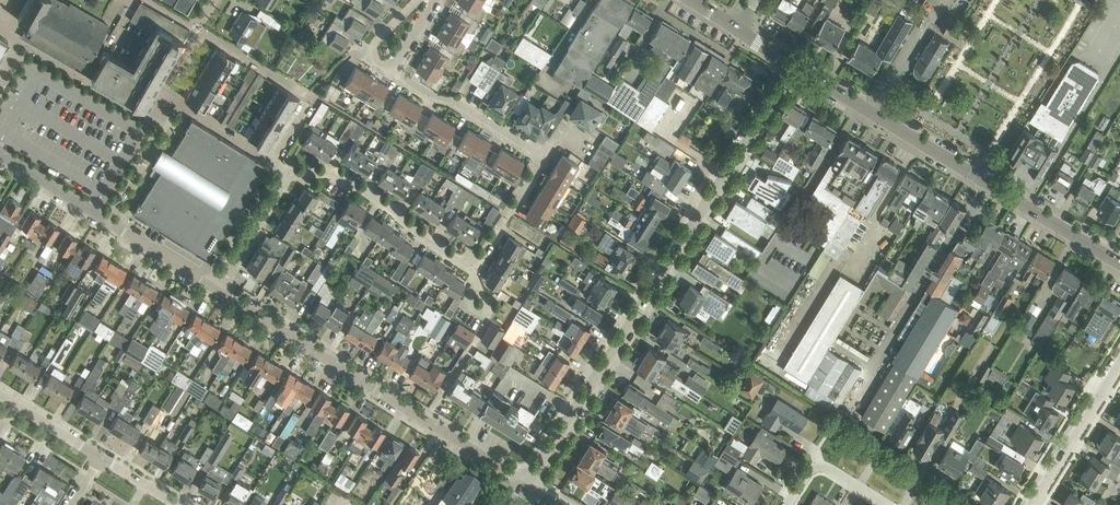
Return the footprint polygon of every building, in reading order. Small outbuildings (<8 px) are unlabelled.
[(18,20),(33,28),(28,36),(84,69),(109,26),(70,3),(68,6),(58,0),(29,0),(18,20)] [(187,8),(192,0),(173,0),(187,8)] [(350,1),(376,16),(382,6),(386,8),(390,1),(393,2),(390,0),(350,0),(350,1)] [(483,0),(458,0),(458,1),(465,6),(462,11),(479,21),(486,10),(481,5),(483,1),(491,6),(492,5),(483,0)] [(615,0),(598,0),(554,71),(551,76),(560,81),(563,76),(581,87),(582,85),(591,72),(632,4),(626,1),(621,2),(617,10),(612,7),(616,1),(615,0)] [(578,14),(585,2),(583,0),(579,0),(572,10),(578,14)] [(787,21),(796,6),(800,0),(780,0),(773,12),(787,21)] [(796,6),(787,21),(801,29),(815,5),(807,0),(802,9),(796,6)] [(812,26),(819,30),(814,37),(833,49),(846,29),(827,18),(830,12),(838,0),(827,0),(812,26)] [(867,11),(874,15),(882,2),(879,0),(873,0),(867,11)] [(91,78),(137,104),(144,108),(180,46),(181,47),(186,38),(185,37),(190,30),(141,1),(130,20),(152,32),(133,65),(107,50),(94,73),(91,78)] [(332,21),(359,37),(365,26),(369,28),(373,21),(350,6),(342,19),(336,15),(332,21)] [(642,32),(651,16),(635,6),(601,60),(610,66),(628,39),(625,37),(631,29),(626,26),(628,22),(642,32)] [(256,15),(262,19),(271,24),(275,17),(261,8),(256,15)] [(242,11),(229,32),(253,47),(253,46),(266,25),(260,22),(248,14),(242,11)] [(318,14),(313,11),(308,20),(313,23),(318,14)] [(451,11),(444,23),(471,39),(463,34),(465,30),(473,32),(479,21),(462,11),(459,16),(451,11)] [(877,51),(883,55),(891,59),(913,21),(900,13),(877,51)] [(948,32),(955,20),(948,15),(940,28),(948,32)] [(358,37),(359,37),(332,21),(321,39),(341,51),(347,40),(351,42),(356,35),(358,37)] [(621,77),(615,87),(606,100),(636,120),(654,92),(655,93),(667,75),(666,74),(689,39),(660,21),(650,37),(655,40),(649,49),(658,54),(637,87),(621,77)] [(471,39),(444,23),(437,35),(444,40),(441,45),(459,55),(465,45),(468,44),(471,39)] [(488,27),(485,31),(487,34),(490,36),(494,30),(488,27)] [(934,33),(915,65),(914,70),(915,74),(918,77),(922,78),(927,77),(930,74),(948,42),(934,33)] [(0,36),(0,54),(8,41),(0,36)] [(492,36),(487,46),(499,52),(504,42),(492,36)] [(544,67),(553,51),(523,36),(514,52),(544,67)] [(872,73),(883,55),(877,51),(859,40),(849,58),(872,73)] [(707,50),(708,49),(696,41),(694,42),(693,42),(691,45),(687,43),(667,75),(655,93),(666,101),(667,99),(678,82),(686,87),(708,51),(707,50)] [(431,46),(423,57),(442,69),(445,65),(452,67),(459,55),(441,45),(438,50),(431,46)] [(216,47),(209,58),(229,70),(235,60),(216,47)] [(711,52),(708,51),(686,87),(704,99),(727,63),(727,61),(712,51),(711,53),(711,52)] [(487,91),(491,84),(499,70),(506,60),(496,54),(490,64),(477,85),(487,91)] [(442,69),(423,57),(416,69),(424,74),(420,79),(438,90),(445,78),(439,73),(442,69)] [(223,80),(229,70),(209,58),(203,68),(223,80)] [(469,79),(477,85),(490,64),(482,59),(469,79)] [(1025,127),(1007,155),(1020,163),(1023,159),(1031,164),(1028,168),(1041,176),(1059,148),(1049,142),(1053,135),(1062,140),(1100,79),(1098,72),(1079,60),(1072,62),(1046,104),(1042,101),(1029,120),(1039,126),(1034,133),(1025,127)] [(721,102),(740,71),(730,64),(720,81),(725,84),(715,98),(721,102)] [(350,92),(354,95),(367,73),(363,71),(355,67),(345,84),(352,88),(350,92)] [(203,68),(197,78),(216,90),(223,80),(203,68)] [(250,68),(243,79),(249,82),(256,72),(250,68)] [(502,82),(506,75),(499,70),(491,84),(497,88),(488,103),(489,104),(488,106),(494,110),(495,108),(503,113),(517,92),(502,82)] [(740,71),(721,102),(726,105),(729,100),(735,103),(751,77),(740,71)] [(582,85),(591,91),(606,100),(615,87),(591,72),(582,85)] [(367,73),(354,95),(364,101),(377,79),(374,77),(376,75),(371,73),(370,75),(367,73)] [(264,77),(258,74),(252,84),(258,88),(264,77)] [(210,100),(216,90),(197,78),(191,88),(210,100)] [(246,89),(249,82),(243,79),(245,80),(241,86),(246,89)] [(381,81),(377,79),(364,101),(375,107),(372,112),(378,116),(384,107),(391,95),(388,94),(388,91),(386,89),(388,86),(380,82),(381,81)] [(457,80),(454,85),(459,88),(462,82),(457,80)] [(322,97),(328,100),(329,98),(336,87),(330,83),(322,97)] [(258,88),(252,84),(248,90),(252,93),(256,87),(258,88)] [(581,87),(575,97),(579,100),(571,113),(578,118),(577,120),(579,121),(578,123),(585,128),(586,126),(589,127),(590,125),(593,127),(598,119),(595,118),(600,110),(585,101),(591,91),(582,85),(581,87)] [(272,97),(292,109),(298,98),(279,86),(272,97)] [(329,98),(335,101),(342,90),(336,87),(329,98)] [(210,100),(191,88),(188,92),(187,92),(185,96),(186,96),(184,98),(204,110),(205,108),(209,111),(214,103),(210,100)] [(239,99),(243,92),(239,90),(235,96),(239,99)] [(745,96),(754,102),(757,97),(748,91),(745,96)] [(636,120),(650,129),(668,100),(667,99),(666,101),(655,93),(654,92),(636,120)] [(391,95),(384,107),(396,114),(394,118),(398,121),(410,100),(399,93),(397,98),(391,95)] [(246,94),(242,100),(246,103),(250,97),(246,94)] [(286,119),(292,109),(272,97),(266,107),(286,119)] [(558,110),(564,114),(571,102),(565,98),(558,110)] [(712,103),(718,107),(721,102),(715,98),(712,103)] [(519,115),(516,120),(528,128),(542,106),(541,105),(539,108),(528,101),(526,103),(519,99),(512,111),(519,115)] [(233,109),(237,103),(233,100),(229,106),(233,109)] [(421,106),(410,100),(398,121),(402,123),(405,129),(412,134),(417,127),(424,115),(418,112),(421,106)] [(790,136),(807,111),(790,100),(780,115),(791,122),(780,138),(787,142),(790,136)] [(322,117),(329,106),(322,101),(315,113),(322,117)] [(726,105),(721,102),(718,107),(723,110),(726,105)] [(239,104),(236,110),(240,113),(244,107),(239,104)] [(554,113),(542,106),(528,128),(530,125),(542,133),(543,130),(544,131),(548,125),(547,124),(554,113)] [(260,117),(280,129),(286,119),(266,107),(260,117)] [(218,119),(224,123),(231,113),(224,108),(218,119)] [(427,138),(431,141),(444,119),(433,113),(429,118),(424,115),(417,127),(412,134),(425,141),(427,138)] [(239,118),(233,114),(227,125),(233,128),(239,118)] [(830,138),(836,129),(814,115),(804,130),(812,135),(810,138),(813,141),(809,149),(810,150),(805,158),(802,164),(813,171),(823,156),(829,145),(831,146),(834,140),(830,138)] [(1105,115),(1098,126),(1104,129),(1110,118),(1105,115)] [(273,139),(280,129),(260,117),(254,127),(273,139)] [(139,203),(133,213),(200,255),(208,260),(211,262),(217,252),(215,251),(217,249),(228,231),(239,213),(246,202),(262,177),(263,178),(270,168),(197,122),(192,119),(185,129),(187,130),(182,137),(172,153),(170,156),(169,156),(168,159),(169,159),(165,165),(164,164),(162,167),(163,167),(162,169),(161,171),(140,203),(139,203)] [(345,143),(351,134),(357,123),(351,119),(338,140),(345,143)] [(455,126),(444,119),(431,141),(435,143),(437,148),(446,153),(450,146),(457,135),(451,131),(455,126)] [(357,123),(351,134),(345,143),(350,147),(354,141),(355,142),(364,127),(357,123)] [(1079,140),(1088,145),(1096,128),(1087,123),(1079,140)] [(309,135),(303,144),(316,152),(327,133),(312,124),(308,131),(306,133),(309,135)] [(247,137),(267,149),(273,139),(254,127),(247,137)] [(467,156),(479,135),(468,129),(463,138),(457,135),(450,146),(456,150),(455,151),(462,155),(463,154),(467,156)] [(1088,163),(1095,151),(1106,134),(1097,129),(1080,158),(1088,163)] [(675,144),(658,134),(656,136),(647,130),(642,137),(671,155),(676,147),(674,146),(675,144)] [(327,133),(316,152),(327,159),(336,145),(329,140),(332,136),(327,133)] [(619,142),(606,134),(601,141),(616,151),(615,150),(619,142)] [(679,139),(688,145),(692,139),(682,134),(679,139)] [(483,167),(493,151),(487,147),(490,142),(479,135),(467,156),(463,163),(472,168),(471,170),(478,175),(483,167)] [(825,247),(872,170),(869,168),(878,154),(871,149),(859,142),(849,136),(848,135),(841,147),(839,150),(841,151),(833,162),(832,161),(811,195),(833,208),(814,240),(825,247)] [(798,141),(791,137),(790,136),(787,142),(779,154),(779,155),(773,164),(773,165),(783,172),(793,178),(800,167),(787,159),(798,141)] [(387,155),(393,144),(386,140),(380,150),(387,155)] [(342,159),(355,167),(364,153),(356,148),(358,144),(355,142),(354,141),(350,147),(342,159)] [(601,141),(601,142),(598,147),(609,154),(609,155),(609,154),(613,156),(616,152),(616,151),(601,141)] [(400,149),(393,144),(387,155),(394,159),(400,149)] [(609,154),(598,147),(595,152),(606,160),(609,155),(609,154)] [(767,147),(765,150),(761,157),(773,164),(779,155),(779,154),(767,147)] [(366,149),(364,153),(355,167),(367,175),(372,166),(378,169),(387,155),(380,150),(378,153),(376,152),(374,152),(373,154),(366,149)] [(498,154),(493,151),(483,167),(499,177),(500,176),(512,155),(501,149),(498,154)] [(562,154),(556,165),(572,174),(582,158),(571,151),(567,157),(562,154)] [(1103,156),(1095,151),(1088,163),(1096,168),(1103,156)] [(595,152),(591,158),(603,165),(606,160),(595,152)] [(613,156),(610,160),(610,161),(621,167),(626,158),(616,152),(613,156)] [(520,167),(523,162),(512,155),(500,176),(504,179),(516,186),(520,179),(515,176),(520,167)] [(658,155),(654,161),(685,180),(691,170),(675,160),(672,164),(658,155)] [(860,242),(850,236),(865,212),(871,215),(894,177),(900,167),(898,166),(897,166),(897,165),(886,158),(886,159),(885,159),(885,158),(883,157),(874,171),(872,170),(825,247),(823,250),(840,260),(849,256),(851,257),(860,242)] [(603,165),(591,158),(588,163),(600,170),(603,165)] [(640,180),(662,194),(668,184),(678,191),(685,180),(654,161),(651,166),(656,169),(654,173),(647,169),(640,180)] [(406,173),(401,171),(390,189),(402,197),(409,185),(414,188),(428,166),(422,162),(410,181),(403,177),(406,173)] [(1052,182),(1065,190),(1076,171),(1070,168),(1071,166),(1064,162),(1052,182)] [(550,175),(566,184),(572,174),(556,165),(550,175)] [(435,170),(428,166),(414,188),(420,192),(411,206),(416,209),(415,211),(422,216),(424,214),(433,199),(426,194),(428,191),(423,188),(435,170)] [(396,167),(394,171),(387,167),(378,181),(390,189),(401,171),(396,167)] [(1114,170),(1109,178),(1114,181),(1119,173),(1114,170)] [(903,200),(908,193),(917,178),(907,171),(897,187),(902,189),(898,195),(896,194),(891,202),(899,207),(903,200)] [(457,172),(454,177),(459,181),(463,175),(457,172)] [(753,187),(765,195),(765,196),(765,197),(765,198),(765,199),(766,199),(767,200),(768,200),(769,200),(769,199),(770,199),(770,198),(782,206),(790,194),(782,189),(788,179),(768,174),(768,175),(766,179),(756,173),(751,182),(754,184),(753,187)] [(550,175),(544,185),(560,195),(566,184),(550,175)] [(1086,177),(1074,196),(1087,204),(1095,190),(1100,193),(1107,181),(1100,177),(1096,183),(1086,177)] [(911,211),(927,184),(917,178),(908,193),(903,200),(909,203),(906,208),(911,211)] [(479,185),(474,181),(470,187),(475,191),(479,185)] [(441,212),(446,215),(457,199),(464,188),(457,184),(446,202),(442,199),(439,203),(433,199),(424,214),(436,221),(441,212)] [(538,195),(554,205),(560,195),(544,185),(538,195)] [(644,204),(626,192),(614,185),(611,191),(631,203),(640,209),(644,204)] [(630,185),(626,192),(644,204),(645,205),(661,214),(662,216),(669,205),(654,195),(651,200),(638,192),(639,190),(630,185)] [(925,216),(940,191),(929,185),(913,210),(913,215),(917,217),(914,220),(915,221),(909,231),(914,234),(925,216)] [(1098,210),(1114,220),(1119,212),(1119,191),(1112,186),(1108,194),(1098,210)] [(296,202),(306,209),(309,211),(318,197),(305,188),(296,202)] [(470,192),(464,188),(457,199),(446,215),(447,215),(453,205),(460,209),(470,192)] [(603,199),(590,191),(585,198),(598,206),(603,199)] [(935,225),(951,198),(940,191),(925,216),(927,217),(925,220),(935,225)] [(487,198),(498,205),(502,199),(491,192),(487,198)] [(335,207),(338,201),(328,195),(324,201),(335,207)] [(538,195),(532,205),(548,215),(554,205),(538,195)] [(729,199),(734,203),(727,214),(728,215),(751,229),(751,228),(760,233),(766,222),(778,229),(786,216),(753,195),(746,205),(736,199),(735,202),(729,198),(729,199)] [(19,212),(16,211),(20,204),(12,199),(11,200),(8,198),(5,204),(0,211),(0,210),(0,252),(18,222),(14,220),(19,212)] [(952,230),(966,207),(953,199),(934,231),(932,230),(927,237),(935,242),(945,226),(952,230)] [(293,200),(284,214),(297,222),(306,209),(296,202),(293,200)] [(327,224),(323,230),(319,236),(318,238),(326,242),(338,221),(344,225),(347,221),(355,225),(365,210),(350,200),(340,216),(335,213),(327,225),(327,224)] [(550,228),(545,219),(548,215),(532,205),(526,215),(535,221),(532,226),(546,234),(550,228)] [(654,225),(661,214),(645,205),(638,217),(645,222),(646,220),(654,225)] [(499,210),(493,206),(486,217),(492,221),(499,210)] [(615,209),(611,215),(620,220),(623,215),(615,209)] [(40,216),(35,213),(30,210),(21,225),(30,231),(28,235),(33,238),(35,235),(42,223),(38,221),(40,216)] [(447,228),(459,235),(470,217),(465,214),(463,218),(456,213),(447,228)] [(588,220),(576,213),(573,216),(567,226),(576,231),(580,224),(584,226),(588,220)] [(288,237),(297,222),(284,214),(275,228),(288,237)] [(629,226),(620,220),(611,215),(607,220),(621,229),(618,233),(641,248),(648,238),(646,237),(631,227),(629,226)] [(623,215),(620,220),(629,226),(631,227),(635,222),(623,215)] [(364,230),(378,239),(386,226),(372,217),(364,230)] [(482,225),(470,217),(459,235),(471,243),(482,225)] [(638,217),(635,222),(631,227),(646,237),(654,225),(646,220),(645,222),(638,217)] [(890,221),(884,217),(880,223),(887,227),(890,221)] [(895,217),(889,228),(898,233),(904,223),(895,217)] [(977,259),(978,259),(998,226),(988,220),(976,239),(958,269),(967,275),(977,259)] [(42,223),(35,235),(33,238),(38,241),(40,237),(50,243),(59,228),(49,222),(46,226),(42,223)] [(313,232),(319,236),(323,230),(316,226),(313,232)] [(400,235),(386,226),(378,239),(392,247),(398,237),(400,235)] [(998,226),(978,259),(983,262),(993,245),(996,247),(1006,231),(998,226)] [(707,246),(720,255),(721,255),(727,259),(736,245),(737,246),(739,241),(746,246),(743,250),(756,258),(762,250),(726,227),(721,235),(715,231),(706,246),(707,246)] [(550,228),(546,234),(557,241),(561,235),(550,228)] [(1008,232),(999,247),(1004,250),(991,270),(990,270),(981,284),(982,285),(974,297),(982,302),(995,282),(1020,240),(1008,232)] [(69,260),(78,246),(74,243),(77,239),(66,233),(57,248),(66,254),(64,257),(69,260)] [(598,245),(611,254),(629,265),(635,255),(631,253),(632,251),(613,239),(614,238),(606,233),(598,245)] [(940,297),(958,269),(976,239),(965,233),(961,241),(957,241),(953,249),(951,249),(937,272),(926,266),(938,247),(927,240),(900,284),(876,269),(865,288),(858,300),(868,306),(880,286),(890,292),(878,312),(888,318),(907,288),(911,291),(923,271),(933,277),(926,288),(940,297)] [(282,255),(289,244),(274,235),(272,238),(266,234),(247,266),(256,272),(253,276),(260,281),(278,252),(282,255)] [(562,234),(561,235),(557,241),(571,249),(576,242),(562,234)] [(526,248),(522,245),(522,244),(509,236),(500,251),(503,253),(516,261),(518,262),(526,248)] [(412,246),(398,237),(392,247),(388,253),(403,261),(412,246)] [(27,247),(31,241),(26,238),(22,244),(27,247)] [(1032,247),(1020,240),(995,282),(1002,286),(1006,280),(1004,279),(1009,271),(1014,269),(1015,266),(1019,269),(1032,247)] [(37,245),(31,241),(27,247),(33,251),(37,245)] [(41,255),(46,258),(51,249),(52,248),(47,244),(41,255)] [(86,266),(95,251),(85,244),(82,249),(78,246),(69,260),(67,264),(65,266),(76,272),(81,263),(86,266)] [(296,249),(289,244),(282,255),(283,255),(272,273),(277,276),(269,289),(281,297),(294,276),(293,276),(294,275),(285,270),(284,272),(282,271),(296,249)] [(354,248),(348,244),(344,251),(350,254),(354,248)] [(311,250),(304,246),(300,252),(307,256),(311,250)] [(534,253),(541,257),(545,251),(538,246),(534,253)] [(51,249),(46,258),(43,263),(49,267),(58,253),(51,249)] [(1036,269),(1047,276),(1055,261),(1038,251),(1023,276),(1029,280),(1036,269)] [(593,258),(618,274),(619,272),(623,275),(626,271),(628,270),(629,268),(629,267),(628,266),(629,265),(611,254),(608,259),(597,252),(593,258)] [(503,253),(494,266),(507,275),(516,261),(503,253)] [(416,267),(430,276),(438,263),(424,254),(416,267)] [(94,278),(101,283),(114,262),(102,255),(94,268),(99,270),(94,278)] [(372,259),(367,256),(362,263),(368,266),(372,259)] [(587,263),(575,256),(571,262),(583,269),(587,263)] [(698,260),(692,269),(699,274),(698,276),(705,281),(707,278),(714,283),(718,276),(738,289),(744,278),(710,256),(705,264),(698,260)] [(63,270),(65,266),(67,264),(62,260),(58,266),(63,270)] [(118,283),(126,270),(114,262),(101,283),(92,298),(101,303),(109,291),(106,289),(112,279),(118,283)] [(370,283),(377,272),(360,262),(351,277),(368,287),(370,283)] [(317,263),(307,279),(314,283),(324,267),(317,263)] [(452,272),(438,263),(430,276),(444,284),(450,274),(452,272)] [(880,263),(877,268),(889,275),(892,270),(880,263)] [(311,313),(324,321),(335,303),(329,300),(331,297),(329,284),(324,281),(332,268),(326,264),(324,267),(314,283),(311,288),(323,295),(318,302),(315,308),(311,313)] [(7,265),(2,271),(9,275),(13,269),(7,265)] [(410,266),(400,282),(406,286),(416,270),(410,266)] [(499,288),(507,275),(494,266),(485,280),(499,288)] [(1080,276),(1064,267),(1056,280),(1066,286),(1060,295),(1058,293),(1048,310),(1033,335),(1042,340),(1080,276)] [(892,270),(889,275),(900,282),(904,275),(893,268),(892,270)] [(397,280),(401,273),(395,270),(391,276),(397,280)] [(530,279),(527,285),(536,290),(545,276),(536,270),(534,272),(530,279)] [(611,297),(617,287),(589,270),(583,280),(587,283),(611,297)] [(393,282),(377,272),(370,283),(387,293),(388,291),(393,282)] [(827,348),(830,344),(858,300),(865,288),(841,273),(783,367),(806,382),(807,381),(808,381),(828,348),(827,348)] [(450,274),(444,284),(442,287),(456,296),(464,283),(450,274)] [(119,312),(125,316),(146,282),(147,280),(145,282),(133,275),(126,287),(132,291),(119,312)] [(530,279),(523,275),(520,282),(526,285),(527,285),(530,279)] [(301,281),(294,276),(281,297),(293,304),(308,281),(302,278),(301,281)] [(570,290),(574,284),(562,277),(558,283),(570,290)] [(1056,327),(1061,330),(1066,321),(1065,321),(1070,314),(1072,316),(1082,300),(1088,304),(1098,287),(1085,279),(1056,327)] [(146,282),(125,316),(124,318),(132,323),(139,311),(138,310),(144,299),(149,302),(157,290),(151,285),(152,283),(147,280),(146,282)] [(72,282),(62,298),(67,301),(77,285),(72,282)] [(583,288),(586,290),(583,294),(604,307),(606,305),(609,306),(614,299),(611,297),(587,283),(583,288)] [(710,312),(719,318),(730,301),(716,292),(712,299),(691,285),(690,286),(680,302),(695,312),(700,303),(711,310),(710,312)] [(78,287),(62,312),(69,317),(84,291),(78,287)] [(1101,338),(1119,306),(1119,301),(1105,291),(1096,306),(1094,305),(1081,326),(1101,338)] [(580,312),(595,322),(601,311),(574,294),(572,293),(566,302),(581,311),(580,312)] [(1004,293),(996,307),(1004,312),(1012,298),(1004,293)] [(21,304),(32,312),(39,302),(28,294),(21,304)] [(158,333),(179,299),(173,295),(171,298),(165,294),(156,307),(161,310),(150,327),(158,333)] [(916,380),(921,373),(960,309),(934,294),(862,416),(886,431),(892,421),(908,395),(916,380)] [(957,294),(953,301),(958,304),(961,299),(961,296),(957,294)] [(435,299),(428,295),(424,301),(431,305),(435,299)] [(419,298),(415,304),(422,308),(426,303),(419,298)] [(184,302),(179,299),(158,333),(156,336),(164,341),(171,330),(169,328),(175,318),(181,322),(189,309),(182,305),(184,302)] [(313,299),(310,305),(315,308),(318,302),(313,299)] [(512,305),(518,309),(519,309),(522,303),(515,299),(512,305)] [(330,325),(336,329),(348,311),(335,303),(324,321),(325,322),(324,324),(328,326),(330,325)] [(572,313),(555,303),(550,311),(567,322),(572,313)] [(513,322),(524,329),(524,328),(527,330),(537,314),(523,305),(513,322)] [(387,312),(385,317),(392,321),(394,317),(398,311),(392,307),(391,306),(387,312)] [(374,313),(356,341),(369,349),(376,338),(371,334),(385,312),(378,307),(374,313)] [(454,311),(449,307),(445,314),(450,317),(454,311)] [(429,318),(423,328),(430,332),(441,315),(442,312),(435,308),(434,310),(429,318)] [(978,309),(966,328),(978,335),(990,316),(978,309)] [(1026,309),(1015,327),(1026,333),(1037,315),(1026,309)] [(357,313),(344,334),(356,341),(374,313),(370,310),(368,313),(363,310),(360,315),(357,313)] [(94,330),(100,321),(101,320),(86,311),(80,321),(94,330)] [(190,349),(194,343),(208,321),(196,313),(188,326),(196,331),(194,334),(193,333),(185,346),(190,349)] [(376,354),(389,362),(406,334),(414,322),(403,315),(395,328),(398,330),(389,345),(384,342),(376,354)] [(430,332),(429,334),(439,340),(451,322),(441,315),(430,332)] [(669,318),(663,328),(681,340),(684,335),(688,337),(690,332),(669,318)] [(582,342),(590,330),(577,322),(576,324),(571,320),(564,331),(582,342)] [(116,331),(100,321),(94,330),(110,340),(116,331)] [(212,341),(220,328),(208,321),(194,343),(199,346),(202,341),(208,345),(211,340),(212,341)] [(451,334),(467,345),(475,333),(459,322),(451,334)] [(504,330),(491,322),(481,339),(493,347),(504,330)] [(502,337),(515,345),(518,340),(517,339),(524,329),(513,322),(503,338),(502,337)] [(562,347),(574,355),(582,342),(564,331),(561,329),(555,325),(552,329),(561,335),(556,343),(562,347)] [(681,340),(663,328),(657,338),(678,352),(681,347),(678,345),(681,340)] [(110,340),(125,350),(131,340),(116,331),(110,340)] [(948,345),(945,349),(945,356),(949,357),(962,335),(958,332),(952,343),(948,345)] [(219,374),(221,371),(239,341),(227,333),(219,346),(225,349),(212,370),(219,374)] [(417,333),(411,346),(422,351),(428,338),(417,333)] [(0,334),(0,356),(9,341),(14,345),(19,338),(13,335),(10,340),(0,334)] [(406,334),(389,362),(401,370),(409,358),(404,355),(408,348),(406,347),(412,338),(406,334)] [(712,348),(716,343),(704,335),(700,341),(712,348)] [(133,337),(131,340),(125,350),(141,359),(149,347),(133,337)] [(491,354),(498,358),(504,362),(515,345),(502,337),(491,354)] [(9,365),(20,372),(28,359),(31,355),(26,352),(31,345),(19,338),(14,345),(20,348),(9,365)] [(243,361),(251,348),(239,341),(221,371),(226,375),(237,357),(243,361)] [(151,343),(149,347),(141,359),(157,369),(167,353),(151,343)] [(723,347),(716,343),(712,348),(719,353),(723,347)] [(41,365),(46,368),(55,353),(58,350),(52,346),(41,365)] [(651,347),(645,357),(675,376),(679,369),(665,360),(667,357),(651,347)] [(861,369),(828,348),(808,381),(841,402),(861,369)] [(434,351),(430,358),(435,361),(435,360),(439,354),(434,351)] [(254,386),(255,384),(270,360),(258,352),(242,378),(247,381),(254,386)] [(61,356),(55,353),(46,368),(51,371),(61,356)] [(127,353),(124,358),(134,365),(137,359),(127,353)] [(557,354),(549,367),(561,374),(569,362),(557,354)] [(485,369),(492,358),(486,355),(479,365),(485,369)] [(100,357),(95,364),(101,367),(105,360),(100,357)] [(675,376),(645,357),(638,367),(654,377),(656,374),(670,383),(698,401),(702,394),(685,383),(675,376)] [(698,370),(702,364),(690,357),(687,363),(698,370)] [(504,362),(498,358),(491,368),(497,371),(497,372),(498,376),(502,378),(510,365),(504,362)] [(20,372),(32,379),(40,366),(28,359),(20,372)] [(270,360),(255,384),(260,387),(261,387),(268,376),(274,380),(282,367),(270,360)] [(421,382),(433,363),(429,369),(417,362),(409,374),(421,382)] [(542,380),(553,387),(561,374),(549,367),(541,362),(532,375),(541,381),(542,380)] [(436,365),(433,363),(421,382),(422,382),(422,385),(426,387),(427,386),(434,390),(442,378),(441,377),(445,371),(436,365)] [(986,363),(977,378),(983,382),(992,367),(986,363)] [(95,364),(86,379),(93,383),(103,369),(101,367),(95,364)] [(1050,391),(1066,401),(1074,386),(1065,381),(1070,373),(1054,364),(1045,378),(1054,384),(1050,391)] [(85,368),(81,375),(85,377),(89,371),(85,368)] [(187,390),(193,381),(193,380),(178,370),(171,380),(187,390)] [(466,374),(461,370),(457,378),(462,381),(466,374)] [(750,371),(739,388),(752,397),(763,379),(750,371)] [(286,403),(293,392),(301,379),(289,372),(281,385),(288,389),(281,400),(286,403)] [(42,386),(54,393),(62,380),(50,373),(42,386)] [(934,381),(921,373),(916,380),(930,389),(934,381)] [(468,374),(463,382),(474,388),(478,380),(468,374)] [(685,383),(702,394),(703,394),(708,386),(690,375),(685,383)] [(75,383),(76,384),(79,386),(81,387),(85,380),(79,376),(75,383)] [(305,400),(313,387),(301,379),(293,392),(286,403),(283,409),(289,412),(299,396),(305,400)] [(1022,379),(1020,384),(1028,389),(1031,384),(1022,379)] [(73,387),(62,380),(54,393),(65,400),(73,387)] [(112,432),(119,436),(132,414),(125,410),(135,394),(134,393),(137,383),(132,380),(128,386),(127,386),(114,407),(119,411),(109,427),(114,430),(112,432)] [(109,403),(98,396),(87,413),(99,421),(109,404),(114,407),(127,386),(120,381),(110,397),(113,398),(109,403)] [(208,391),(193,381),(187,390),(203,400),(208,391)] [(447,393),(463,403),(472,388),(465,384),(463,386),(455,381),(447,393)] [(682,421),(673,415),(643,395),(645,392),(630,382),(623,394),(677,429),(682,421)] [(254,386),(252,389),(257,392),(260,387),(255,384),(254,386)] [(88,386),(76,406),(87,413),(98,396),(100,394),(88,386)] [(274,388),(265,402),(264,403),(271,407),(281,392),(274,388)] [(463,403),(479,413),(487,401),(479,396),(480,393),(472,388),(463,403)] [(223,400),(208,391),(203,400),(217,409),(223,400)] [(313,436),(324,419),(333,405),(328,402),(331,398),(321,391),(311,407),(318,411),(306,431),(313,436)] [(493,391),(487,401),(479,413),(520,438),(528,426),(512,416),(517,408),(509,402),(510,401),(493,391)] [(1028,414),(1049,427),(1059,412),(1047,405),(1051,399),(1039,391),(1035,398),(1037,400),(1028,414)] [(922,404),(908,395),(892,421),(897,425),(892,434),(906,443),(916,427),(909,423),(911,420),(912,420),(913,418),(912,418),(914,414),(915,415),(922,404)] [(239,396),(235,401),(241,405),(245,400),(239,396)] [(612,408),(645,428),(653,434),(659,438),(663,432),(639,416),(642,411),(634,406),(634,407),(619,398),(612,408)] [(769,410),(763,420),(776,428),(780,422),(784,424),(786,422),(799,430),(800,428),(802,429),(808,420),(806,419),(807,417),(779,398),(771,410),(769,410)] [(241,405),(235,401),(234,400),(230,408),(224,404),(219,411),(232,419),(237,411),(241,405)] [(340,424),(349,409),(339,403),(336,407),(333,405),(324,419),(328,422),(330,418),(340,424)] [(150,424),(152,421),(160,408),(154,404),(143,420),(150,424)] [(1008,406),(1003,414),(1018,423),(1023,416),(1008,406)] [(167,412),(160,408),(152,421),(159,426),(167,412)] [(606,417),(606,418),(621,428),(624,424),(641,435),(645,428),(612,408),(610,411),(609,410),(608,410),(605,415),(605,416),(606,417)] [(930,421),(913,448),(919,452),(918,453),(919,452),(922,454),(921,455),(922,455),(922,454),(928,457),(936,443),(938,444),(941,439),(946,443),(963,415),(956,410),(945,429),(937,424),(942,416),(935,412),(934,414),(932,413),(928,420),(930,421)] [(237,411),(232,419),(247,429),(252,421),(237,411)] [(294,411),(280,435),(286,439),(301,415),(294,411)] [(734,413),(725,427),(735,433),(744,419),(734,413)] [(133,415),(132,414),(119,436),(119,437),(121,434),(132,442),(143,425),(137,422),(135,426),(129,422),(133,415)] [(367,420),(357,414),(347,429),(357,435),(354,438),(359,441),(368,427),(364,424),(367,420)] [(192,418),(180,438),(185,441),(197,422),(192,418)] [(645,449),(604,423),(597,433),(626,452),(628,448),(640,456),(645,449)] [(229,424),(214,450),(208,459),(213,462),(217,464),(238,430),(229,424)] [(1017,442),(1034,452),(1036,448),(1037,449),(1038,447),(1037,446),(1043,438),(1020,424),(1016,431),(1021,435),(1017,442)] [(372,430),(368,427),(359,441),(364,444),(366,441),(376,447),(385,432),(375,425),(372,430)] [(744,454),(756,462),(763,451),(778,461),(786,449),(783,447),(784,446),(781,444),(781,445),(772,440),(775,434),(762,426),(750,445),(745,453),(744,454)] [(259,427),(255,432),(263,437),(266,432),(259,427)] [(140,451),(152,459),(160,445),(154,441),(159,433),(153,429),(140,451)] [(320,446),(327,450),(328,451),(338,435),(330,429),(320,446)] [(1119,456),(1119,438),(1109,431),(1100,445),(1119,458),(1119,456)] [(999,469),(1016,480),(1022,471),(1020,470),(1024,463),(1012,456),(1016,449),(990,433),(985,441),(1004,454),(1002,457),(1005,459),(999,469)] [(662,439),(659,438),(653,434),(649,440),(658,446),(662,439)] [(733,434),(724,449),(737,457),(741,450),(745,453),(750,445),(733,434)] [(280,435),(273,445),(279,449),(286,439),(280,435)] [(296,457),(304,445),(290,436),(282,449),(296,457)] [(404,443),(392,436),(382,450),(389,454),(380,468),(386,472),(404,443)] [(950,445),(939,464),(957,475),(967,458),(973,461),(985,442),(977,437),(970,450),(966,447),(962,453),(950,445)] [(165,438),(160,445),(152,459),(164,466),(177,444),(171,440),(171,441),(165,438)] [(6,462),(13,450),(2,442),(0,445),(0,467),(2,468),(6,462)] [(348,448),(353,451),(356,446),(351,442),(348,448)] [(591,442),(585,452),(617,472),(621,466),(605,456),(607,452),(591,442)] [(267,443),(263,450),(272,456),(276,449),(267,443)] [(208,459),(214,450),(207,446),(199,459),(205,463),(208,459)] [(362,449),(356,446),(353,451),(358,454),(362,449)] [(408,469),(419,453),(408,446),(398,462),(397,461),(382,485),(391,490),(402,474),(400,473),(404,466),(408,469)] [(696,461),(703,466),(712,452),(705,447),(696,461)] [(741,460),(737,457),(724,449),(720,455),(737,466),(741,460)] [(14,474),(25,457),(13,450),(6,462),(2,468),(10,473),(11,472),(14,474)] [(185,450),(172,471),(187,480),(198,461),(196,460),(198,457),(185,450)] [(328,465),(335,455),(328,451),(327,450),(320,460),(328,465)] [(616,473),(617,472),(585,452),(579,462),(595,472),(597,468),(613,478),(616,473)] [(1113,461),(1110,466),(1093,455),(1089,462),(1091,464),(1082,478),(1088,481),(1085,486),(1102,496),(1107,487),(1100,482),(1105,474),(1115,480),(1119,473),(1119,465),(1113,461)] [(653,461),(646,472),(658,479),(665,469),(653,461)] [(974,461),(969,467),(983,476),(987,469),(974,461)] [(213,462),(198,487),(213,496),(220,484),(223,480),(227,482),(227,481),(232,473),(217,464),(213,462)] [(618,504),(619,504),(626,494),(611,485),(607,491),(592,481),(595,475),(578,464),(571,475),(618,504)] [(222,502),(223,502),(228,504),(238,504),(242,500),(245,502),(253,490),(238,480),(244,470),(237,465),(227,481),(233,485),(231,487),(222,502)] [(40,466),(35,473),(32,478),(32,479),(29,484),(32,486),(31,489),(33,490),(30,495),(35,499),(40,490),(51,473),(40,466)] [(739,468),(726,488),(733,493),(735,489),(746,496),(745,497),(747,499),(748,497),(753,500),(762,486),(745,474),(746,473),(739,468)] [(62,480),(51,473),(40,490),(58,501),(65,489),(59,486),(62,480)] [(349,493),(356,482),(341,473),(334,484),(349,493)] [(616,473),(613,478),(620,483),(624,477),(616,473)] [(1,498),(7,501),(22,478),(16,474),(1,498)] [(981,496),(995,504),(1001,504),(1009,491),(986,476),(981,484),(986,487),(981,496)] [(22,478),(7,501),(13,504),(28,482),(22,478)] [(466,483),(465,482),(460,489),(457,487),(444,504),(473,504),(481,493),(480,494),(465,484),(466,483)] [(385,500),(392,504),(394,504),(404,490),(396,484),(385,500)] [(701,485),(694,495),(707,503),(714,493),(701,485)] [(275,501),(282,504),(289,492),(282,488),(275,501)] [(1071,492),(1063,504),(1089,504),(1093,499),(1083,492),(1080,498),(1071,492)] [(817,493),(810,504),(836,504),(817,493)] [(249,504),(267,504),(265,504),(267,501),(263,499),(256,494),(249,504)] [(619,504),(630,504),(633,499),(626,494),(619,504)] [(674,504),(686,504),(689,500),(680,495),(674,504)]
